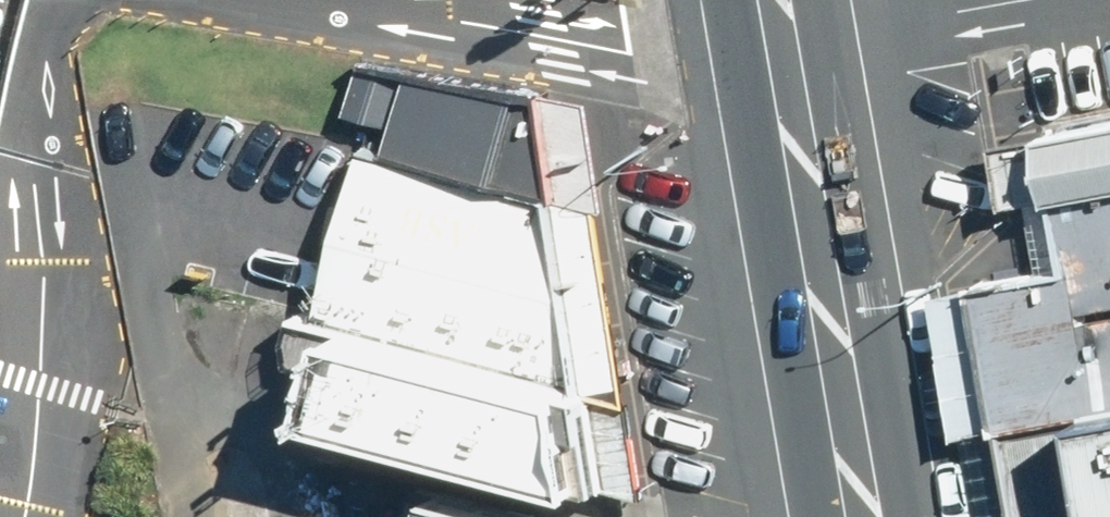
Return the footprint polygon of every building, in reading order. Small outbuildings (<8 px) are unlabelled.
[(545,90),(367,60),(352,112),(399,126),(395,152),(561,193),(545,90)] [(1109,185),(1109,117),(1045,130),(1059,194),(1109,185)] [(371,146),(326,314),(346,320),(592,384),(561,193),(395,152),(371,146)] [(1059,194),(1076,270),(1028,272),(981,285),(1013,427),(1109,408),(1109,185),(1059,194)] [(346,320),(320,409),(609,484),(592,384),(346,320)] [(1032,516),(1109,516),(1109,408),(1013,427),(1032,516)] [(432,495),(426,516),(522,516),(432,495)]
